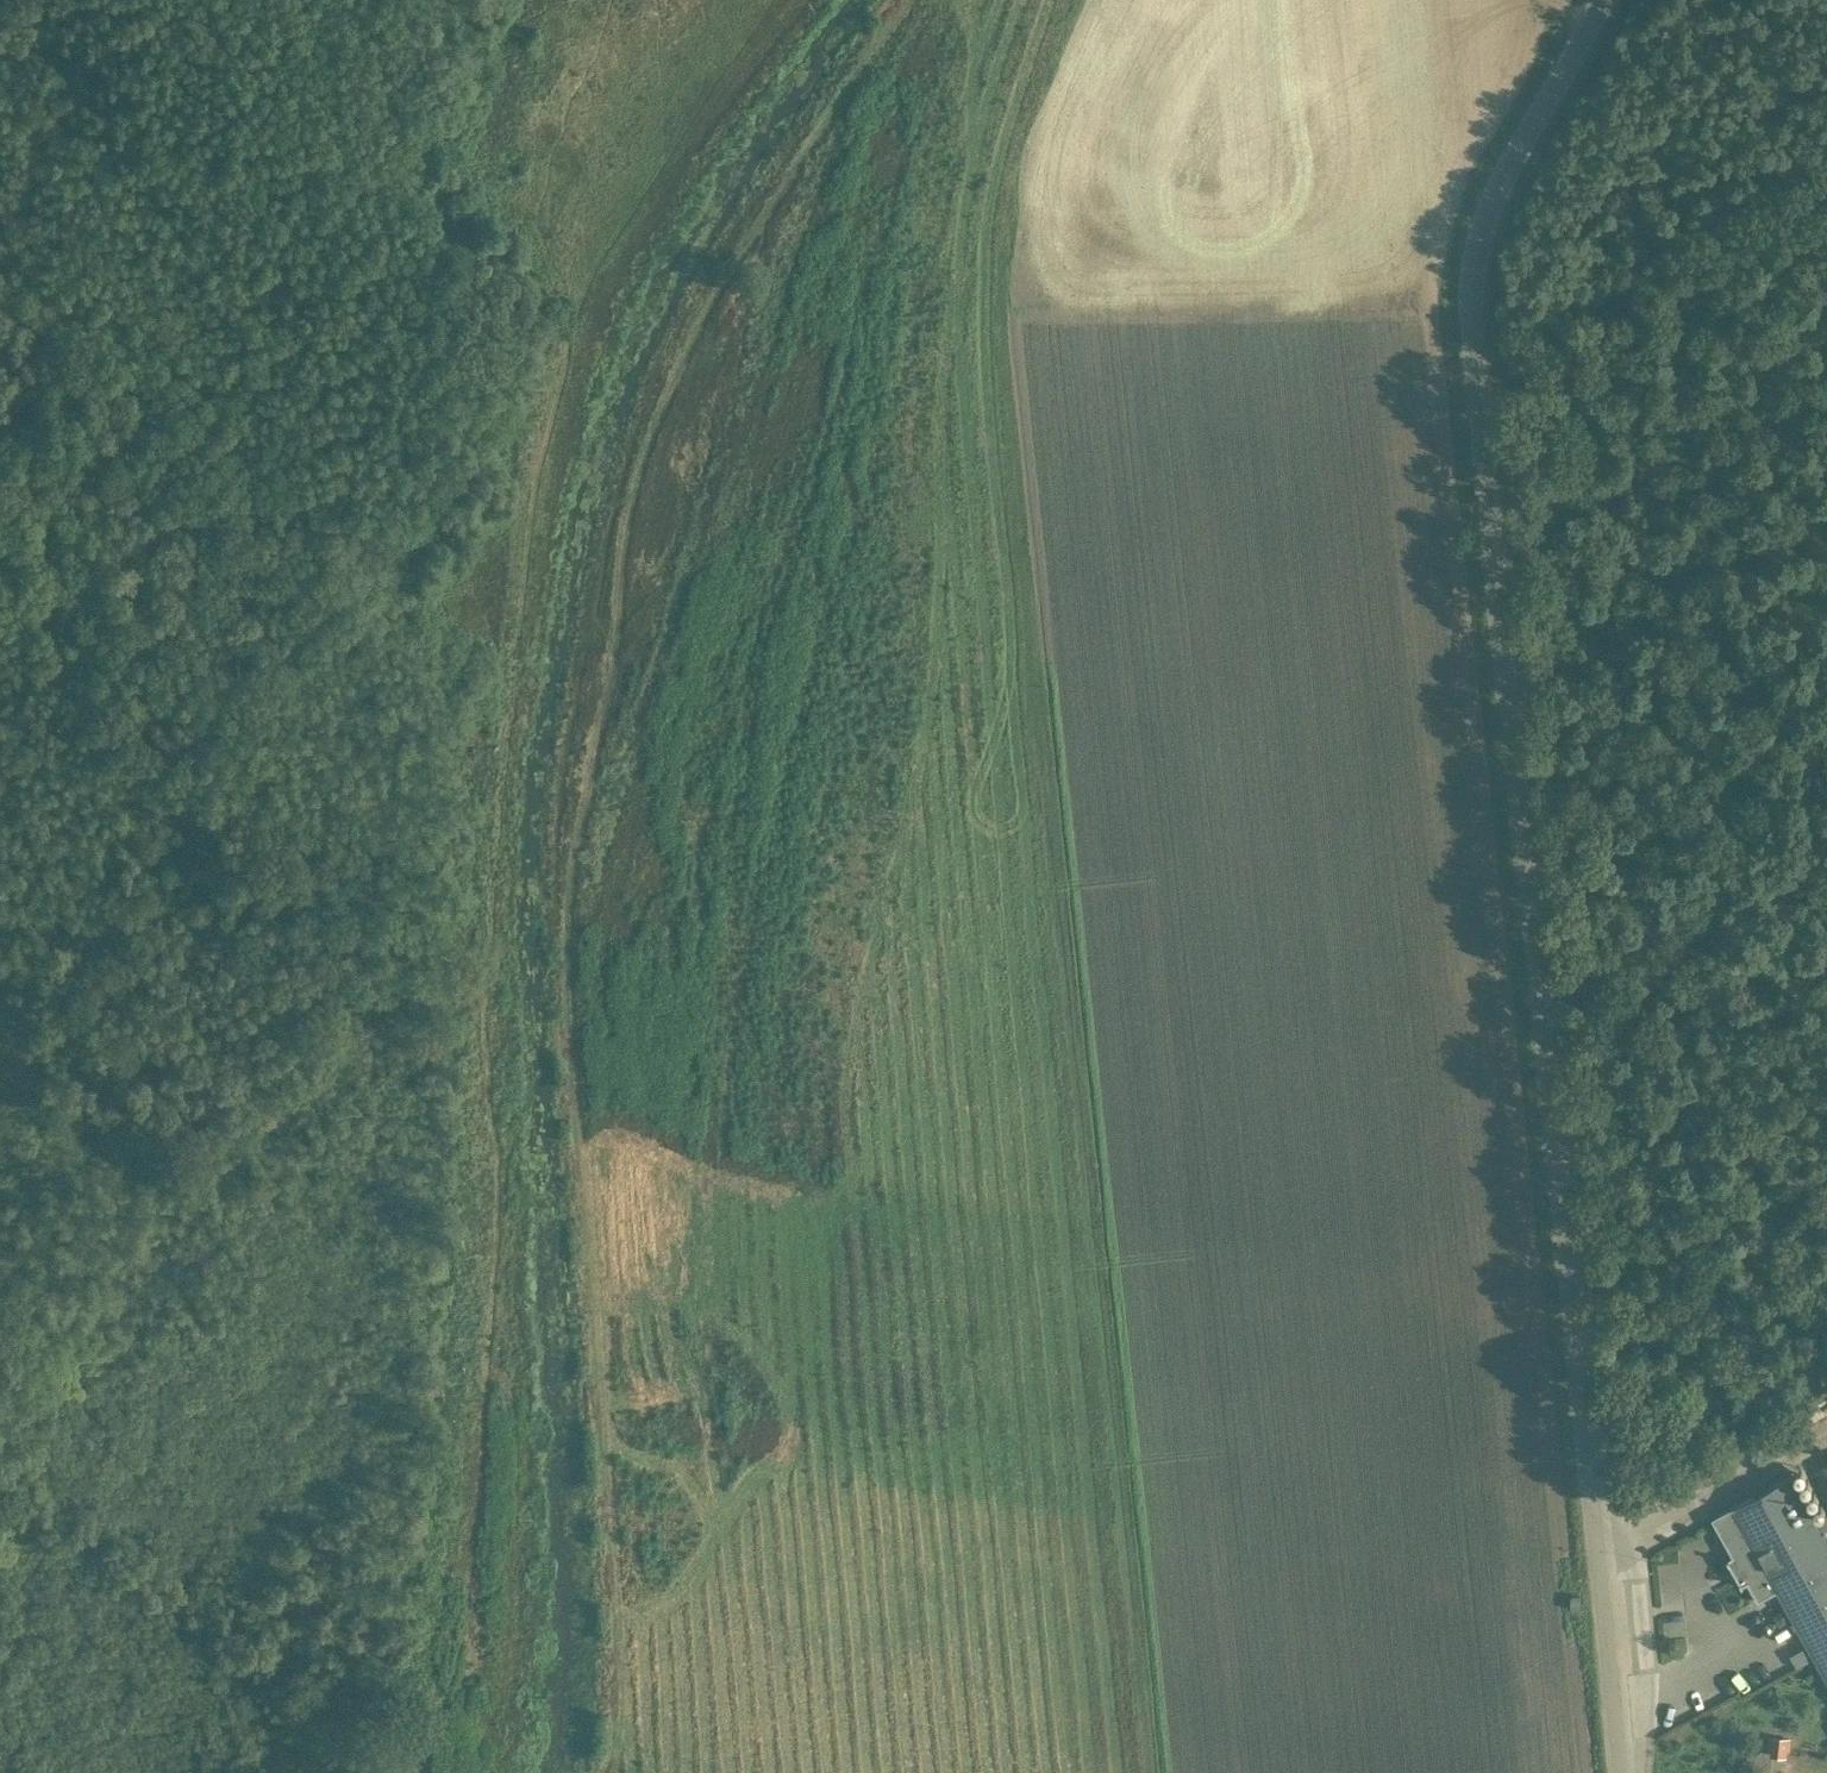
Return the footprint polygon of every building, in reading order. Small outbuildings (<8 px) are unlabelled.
[(1817,1518),(1797,1482),(1792,1473),(1713,1517),(1734,1555),(1748,1581),(1758,1599),(1779,1588),(1809,1643),(1817,1656),(1826,1675),(1826,1512),(1817,1518)] [(1792,1737),(1769,1734),(1768,1749),(1771,1749),(1770,1754),(1787,1756),(1787,1751),(1790,1751),(1792,1737)]
